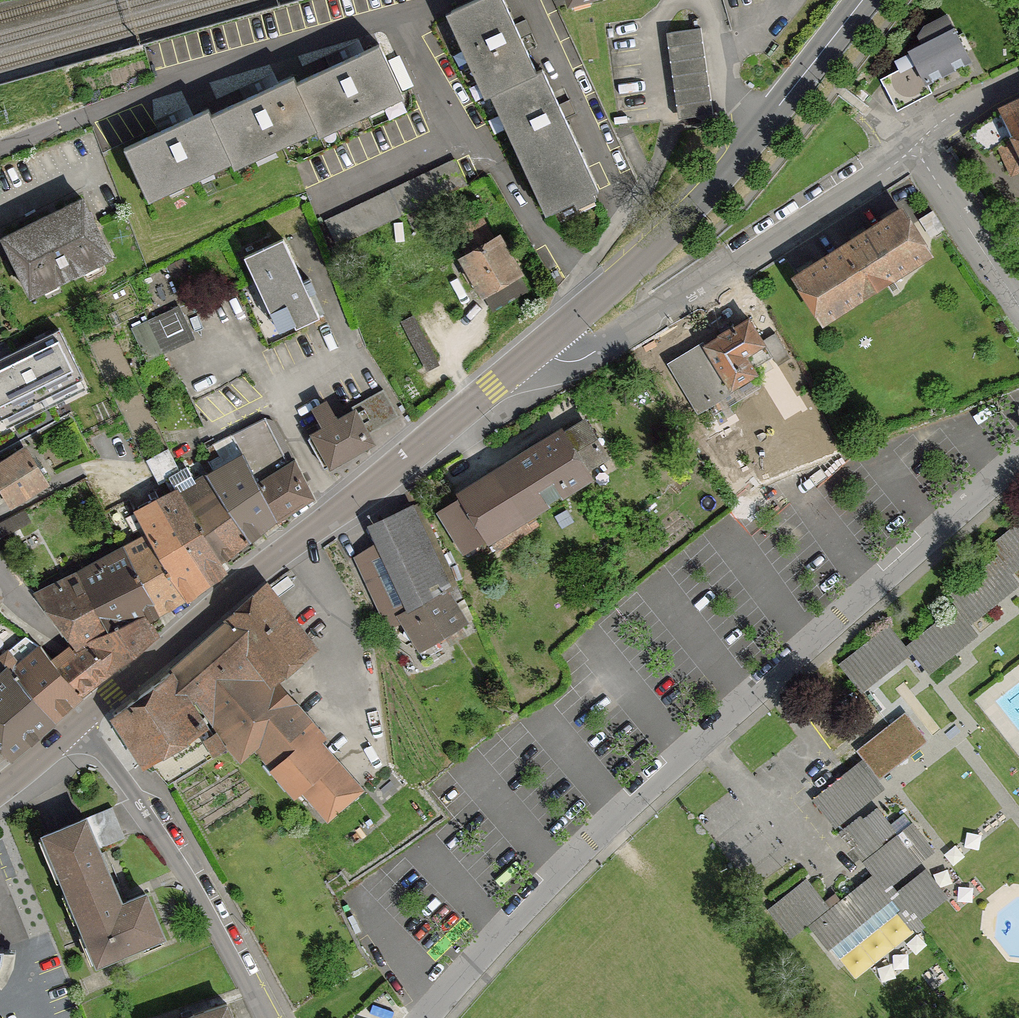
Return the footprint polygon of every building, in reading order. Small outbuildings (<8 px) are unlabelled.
[(542,69),(536,72),(502,0),(475,0),(444,15),(483,97),(491,93),(548,215),(600,190),(542,69)] [(604,0),(567,0),(569,9),(604,0)] [(926,83),(970,60),(948,16),(925,27),(919,37),(922,43),(909,50),(915,62),(882,79),(897,108),(930,91),(926,83)] [(710,116),(701,28),(666,32),(676,119),(710,116)] [(120,150),(146,205),(232,164),(235,170),(316,132),(318,137),(403,97),(377,43),(293,83),(290,76),(208,115),(206,109),(120,150)] [(968,134),(986,155),(1000,147),(1013,172),(1018,170),(1018,101),(1001,110),(968,134)] [(338,249),(467,187),(453,158),(324,220),(338,249)] [(111,258),(83,201),(2,240),(30,297),(111,258)] [(824,318),(928,252),(902,212),(798,277),(824,318)] [(529,287),(496,231),(456,255),(489,311),(529,287)] [(317,318),(283,239),(239,258),(274,337),(317,318)] [(438,364),(412,316),(400,323),(425,370),(438,364)] [(762,340),(749,318),(734,327),(733,326),(720,335),(721,336),(673,364),(699,408),(757,373),(750,363),(756,359),(759,365),(772,356),(778,366),(791,358),(775,332),(762,340)] [(0,359),(0,419),(83,378),(59,329),(0,359)] [(324,471),(372,444),(366,435),(397,416),(383,391),(333,419),(323,402),(310,410),(319,427),(304,436),(324,471)] [(605,456),(583,422),(562,435),(560,433),(463,494),(464,496),(439,512),(464,551),(489,536),(497,549),(529,529),(529,530),(538,524),(533,516),(525,521),(522,516),(587,476),(583,470),(605,456)] [(0,461),(0,498),(8,511),(47,488),(22,448),(0,461)] [(278,520),(235,453),(204,473),(246,540),(278,520)] [(278,517),(314,497),(293,458),(257,477),(278,517)] [(247,542),(204,473),(175,490),(219,560),(247,542)] [(171,485),(128,513),(142,536),(183,601),(227,573),(171,485)] [(388,628),(404,620),(421,649),(466,622),(447,591),(451,589),(413,506),(374,523),(388,552),(359,566),(388,628)] [(994,544),(1012,567),(1018,561),(1018,524),(994,544)] [(142,536),(33,593),(68,647),(52,659),(78,697),(157,632),(152,623),(183,601),(142,536)] [(996,559),(952,594),(970,617),(1014,582),(996,559)] [(226,624),(171,671),(194,697),(215,728),(241,758),(254,747),(296,795),(303,789),(320,808),(352,780),(319,743),(324,738),(273,680),(275,679),(274,677),(310,648),(311,649),(316,646),(312,641),(311,643),(270,591),(271,590),(268,585),(263,589),(264,591),(250,604),(248,602),(243,607),(230,621),(226,624)] [(954,610),(910,645),(928,667),(972,633),(954,610)] [(887,628),(843,663),(861,686),(905,651),(887,628)] [(78,697),(35,650),(10,671),(53,719),(78,697)] [(8,760),(53,719),(5,669),(0,674),(0,751),(8,760)] [(194,697),(171,671),(151,687),(151,688),(140,696),(140,695),(113,716),(142,763),(153,770),(156,769),(168,783),(225,748),(216,732),(215,732),(212,728),(210,729),(208,725),(210,723),(205,717),(202,718),(191,700),(194,697)] [(904,715),(860,750),(878,773),(922,738),(904,715)] [(861,763),(817,798),(835,821),(879,786),(861,763)] [(112,807),(85,818),(92,833),(119,822),(112,807)] [(807,883),(777,907),(794,929),(813,914),(818,920),(813,924),(831,947),(840,958),(904,907),(886,882),(928,848),(911,826),(912,825),(904,815),(890,826),(878,811),(846,836),(876,873),(829,911),(807,882),(807,883)] [(85,818),(45,835),(98,961),(163,934),(145,894),(121,904),(118,897),(119,896),(118,892),(116,892),(104,864),(106,863),(104,859),(103,860),(98,848),(92,833),(85,818)] [(119,822),(92,833),(98,848),(125,837),(119,822)] [(226,1003),(181,1017),(231,1017),(226,1003)]
